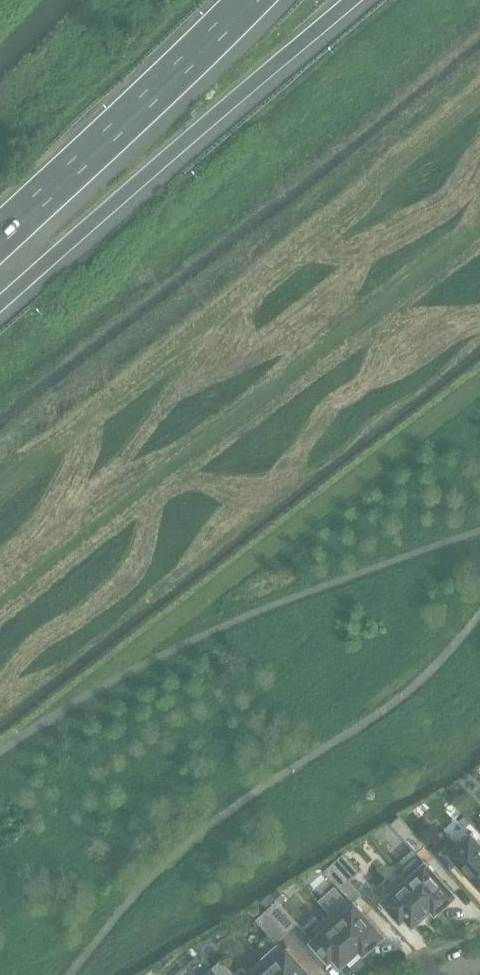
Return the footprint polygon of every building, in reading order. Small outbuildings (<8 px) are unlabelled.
[(399,814),(390,823),(396,829),(405,821),(399,814)] [(425,844),(405,821),(396,829),(397,831),(416,852),(425,844)] [(390,823),(382,830),(389,838),(397,831),(396,829),(390,823)] [(471,831),(456,844),(447,835),(432,848),(449,867),(457,860),(479,885),(479,841),(471,831)] [(359,871),(342,853),(333,861),(350,879),(359,871)] [(455,893),(426,860),(407,877),(402,872),(401,872),(432,906),(438,900),(442,905),(455,893)] [(350,879),(333,861),(324,869),(341,887),(350,879)] [(432,906),(401,872),(385,887),(390,892),(383,899),(395,913),(400,909),(412,923),(432,906)] [(383,933),(354,900),(351,903),(346,898),(330,912),(360,946),(366,941),(370,945),(383,933)] [(297,922),(276,899),(267,907),(288,930),(297,922)] [(288,930),(267,907),(255,918),(276,941),(288,930)] [(360,946),(330,912),(314,927),(319,932),(311,939),(323,953),(328,949),(341,963),(360,946)] [(262,959),(277,974),(309,974),(311,973),(287,946),(283,949),(279,944),(262,959)] [(211,968),(218,974),(276,974),(262,959),(246,973),(241,968),(234,974),(220,959),(211,968)]
